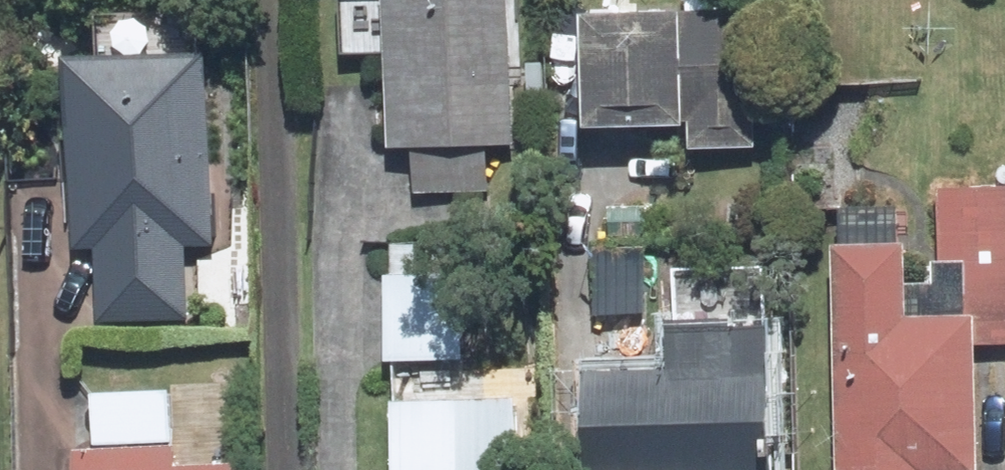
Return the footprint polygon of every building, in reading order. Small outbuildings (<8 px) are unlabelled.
[(503,0),(476,0),(387,6),(397,161),(422,159),(423,191),(486,187),(484,155),(513,153),(503,0)] [(737,26),(577,35),(582,138),(686,133),(687,154),(744,151),(737,26)] [(193,70),(65,76),(72,246),(102,245),(106,318),(174,315),(170,242),(201,241),(193,70)] [(939,194),(941,258),(971,257),(973,345),(1004,344),(1004,192),(939,194)] [(651,321),(647,257),(597,260),(601,324),(651,321)] [(835,266),(841,469),(970,469),(966,332),(895,334),(893,264),(835,266)] [(458,290),(390,289),(390,368),(458,369),(458,290)] [(761,341),(667,343),(668,388),(584,391),(586,469),(765,469),(761,341)] [(409,410),(409,469),(463,469),(463,410),(409,410)] [(72,466),(72,469),(161,469),(160,461),(72,466)]
